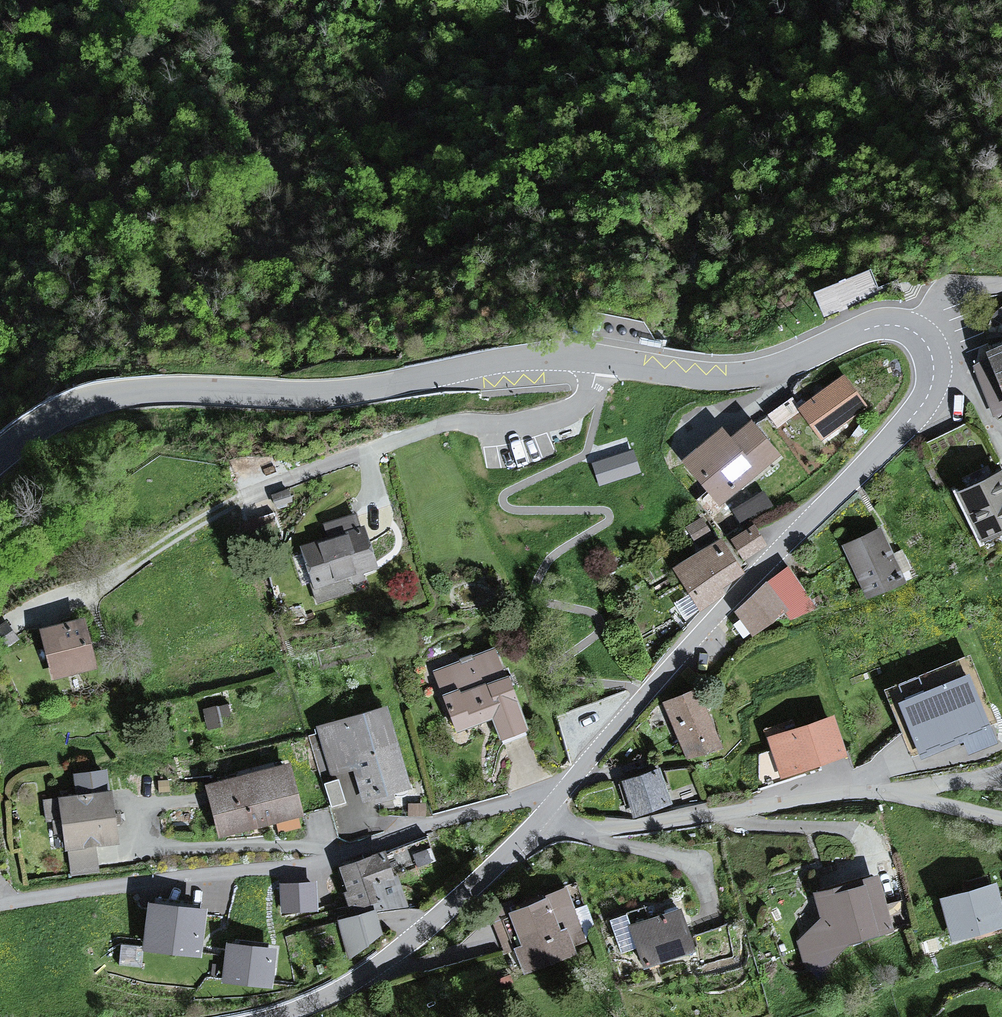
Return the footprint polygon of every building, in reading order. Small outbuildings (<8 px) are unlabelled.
[(873,269),(816,286),(822,306),(879,289),(873,269)] [(974,364),(989,414),(1001,410),(1001,315),(994,324),(998,347),(974,364)] [(847,375),(801,406),(822,437),(868,406),(847,375)] [(727,427),(685,459),(718,502),(781,455),(755,420),(734,436),(727,427)] [(629,437),(593,445),(595,455),(631,447),(629,437)] [(639,471),(632,452),(593,464),(600,484),(639,471)] [(962,488),(983,539),(1001,531),(1001,472),(962,488)] [(743,520),(773,500),(763,485),(733,505),(743,520)] [(290,488),(273,492),(276,508),(293,504),(290,488)] [(362,528),(359,514),(324,523),(328,537),(298,544),(312,602),(340,595),(337,581),(379,571),(368,527),(362,528)] [(753,526),(731,538),(742,558),(764,546),(753,526)] [(894,570),(879,529),(840,544),(861,599),(893,588),(887,573),(894,570)] [(740,571),(720,539),(674,566),(697,609),(740,571)] [(786,566),(735,610),(749,637),(810,608),(786,566)] [(88,614),(42,624),(54,678),(100,668),(88,614)] [(0,628),(0,632),(8,646),(23,638),(13,621),(0,628)] [(496,649),(435,668),(455,730),(490,719),(497,742),(529,732),(511,675),(505,677),(496,649)] [(882,689),(910,758),(996,722),(968,653),(882,689)] [(698,689),(663,701),(682,757),(717,746),(698,689)] [(228,703),(201,709),(205,728),(232,723),(228,703)] [(388,707),(314,725),(326,777),(352,770),(360,803),(409,791),(388,707)] [(802,733),(746,747),(755,783),(811,769),(802,733)] [(293,763),(204,783),(216,836),(269,824),(271,835),(297,829),(295,817),(305,815),(293,763)] [(76,769),(76,789),(111,787),(111,768),(76,769)] [(655,770),(620,779),(629,815),(664,806),(655,770)] [(336,780),(321,784),(327,809),(343,804),(336,780)] [(119,847),(117,792),(41,795),(42,817),(49,817),(50,833),(63,832),(64,867),(93,866),(93,848),(119,847)] [(419,804),(403,804),(404,818),(419,817),(419,804)] [(435,862),(428,839),(386,852),(340,866),(353,908),(376,901),(370,882),(394,875),(435,862)] [(885,930),(876,874),(864,875),(865,882),(847,887),(845,878),(813,888),(818,914),(792,938),(800,970),(840,952),(838,943),(885,930)] [(316,885),(281,886),(282,911),(317,909),(316,885)] [(995,885),(939,897),(948,938),(1001,927),(1001,918),(995,885)] [(585,941),(565,891),(508,914),(511,920),(496,926),(506,951),(510,950),(520,974),(575,952),(573,946),(585,941)] [(174,908),(151,906),(146,949),(200,956),(205,911),(174,908)] [(692,948),(679,908),(631,923),(627,911),(606,918),(617,952),(635,946),(640,964),(692,948)] [(373,909),(334,919),(346,960),(382,934),(373,909)] [(275,951),(229,947),(224,980),(270,987),(272,972),(275,951)]
